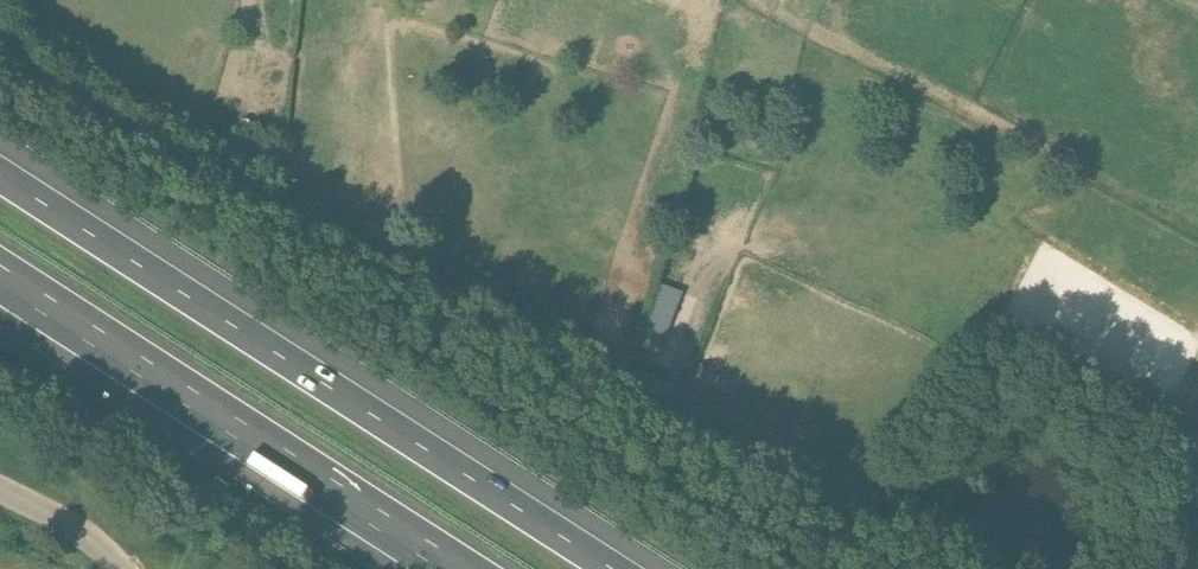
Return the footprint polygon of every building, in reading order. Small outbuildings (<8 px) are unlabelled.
[(666,282),(647,347),(666,353),(685,288),(666,282)]
